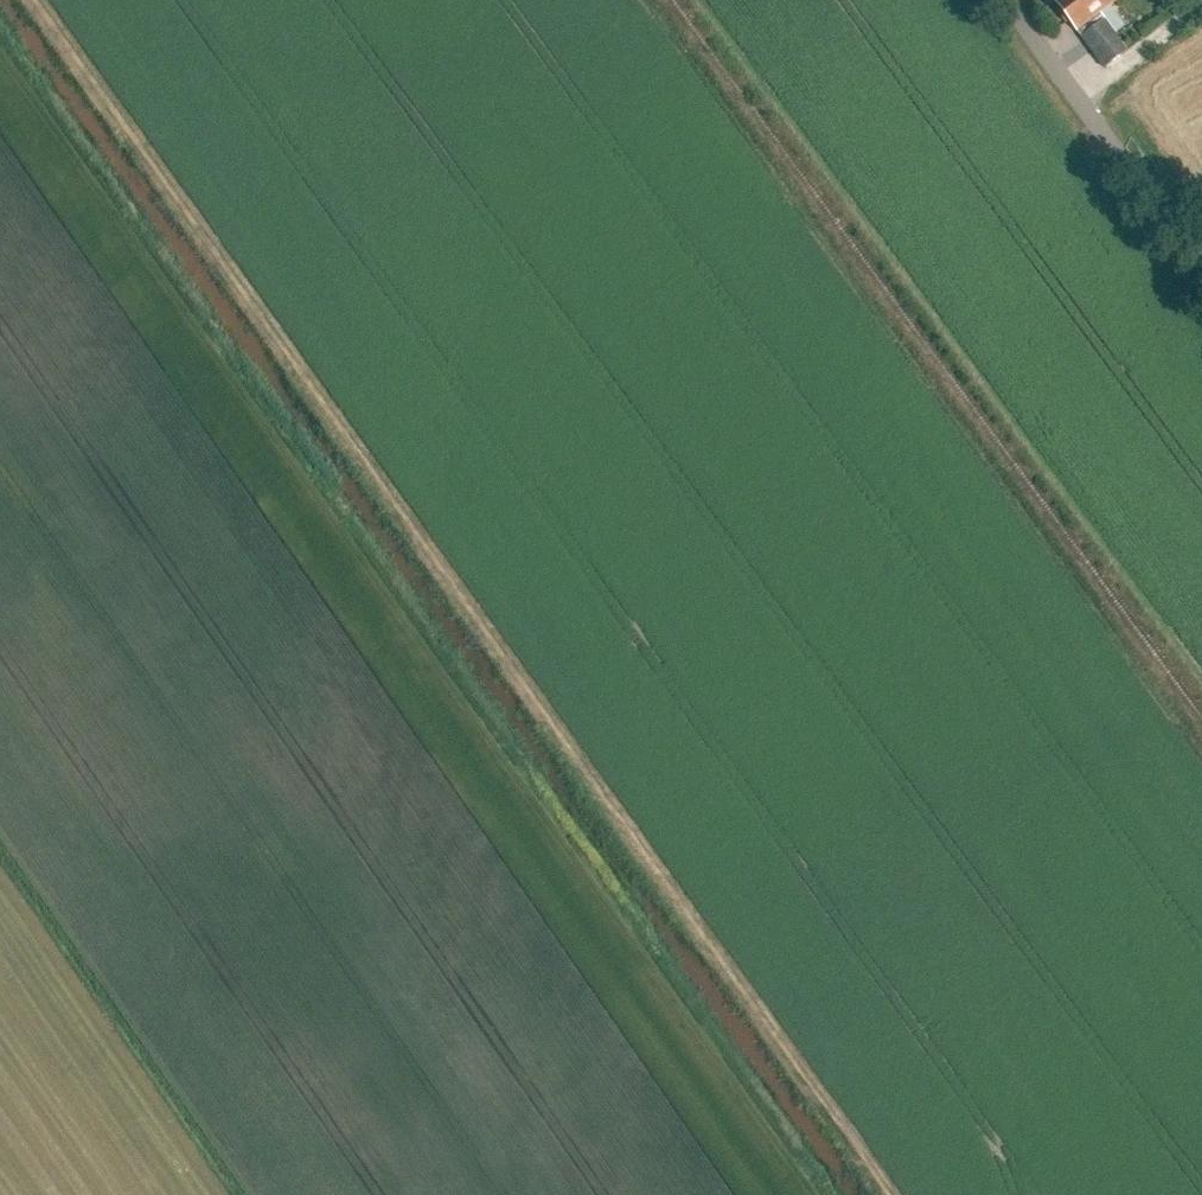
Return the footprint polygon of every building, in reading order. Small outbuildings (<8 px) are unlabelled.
[(1118,0),(1059,0),(1056,2),(1043,12),(1057,30),(1070,20),(1077,30),(1118,0)] [(1126,46),(1106,19),(1082,37),(1106,68),(1130,51),(1126,46)]
